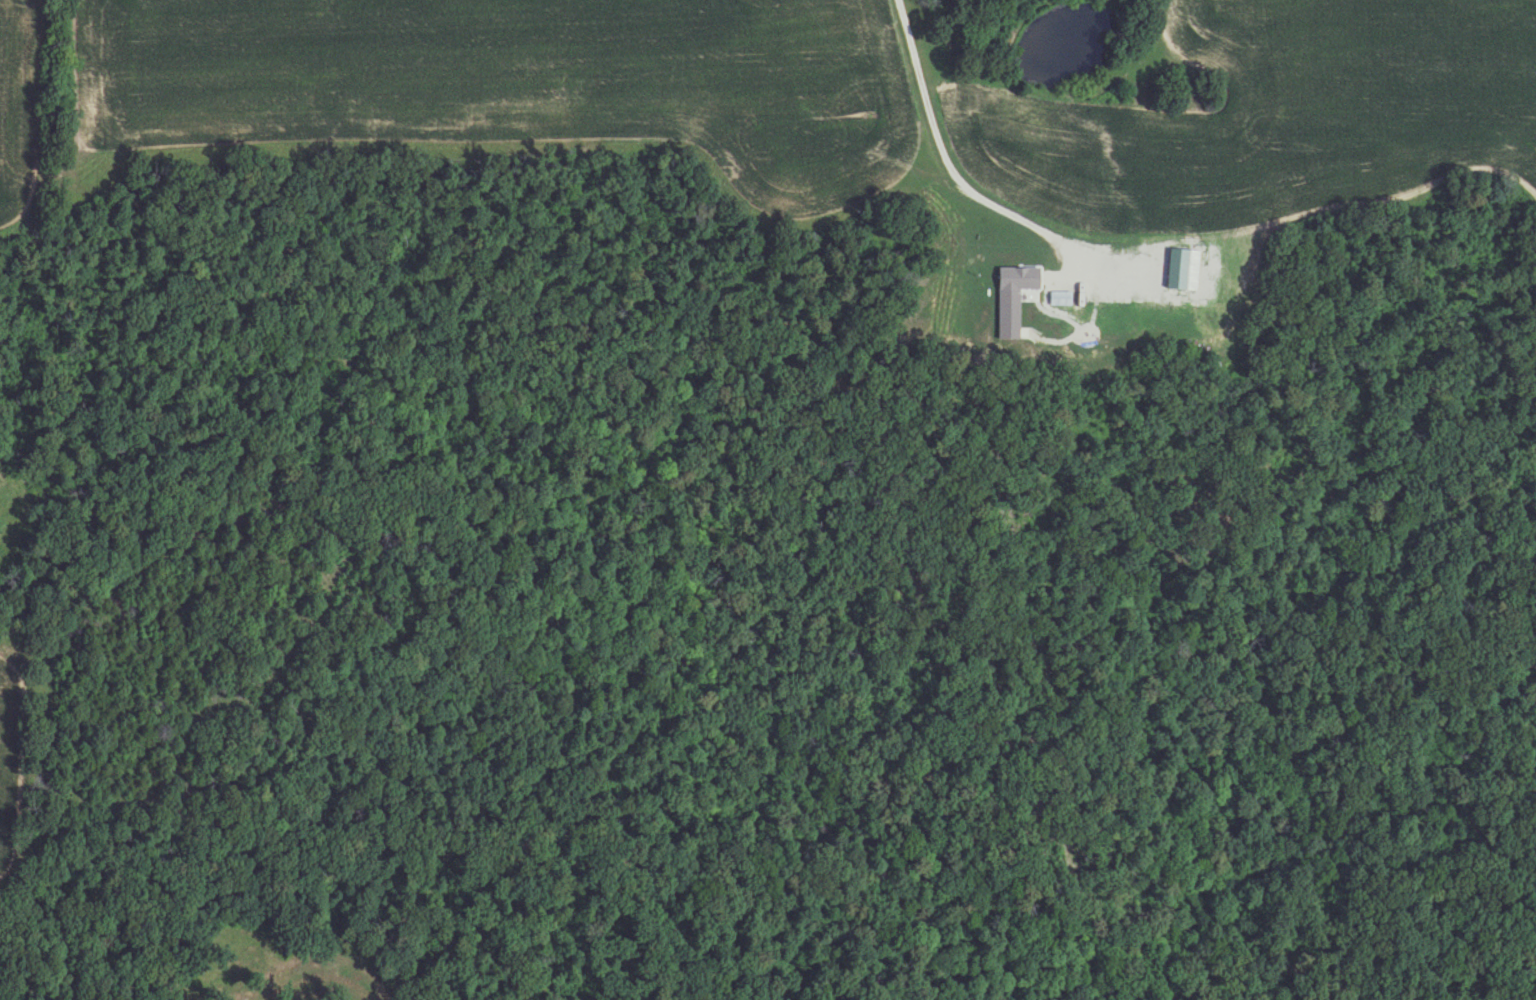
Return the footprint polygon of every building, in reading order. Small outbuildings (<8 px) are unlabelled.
[(1182,295),(1182,248),(1162,248),(1162,295),(1182,295)] [(1044,271),(1000,271),(1000,290),(1044,290),(1044,271)]
